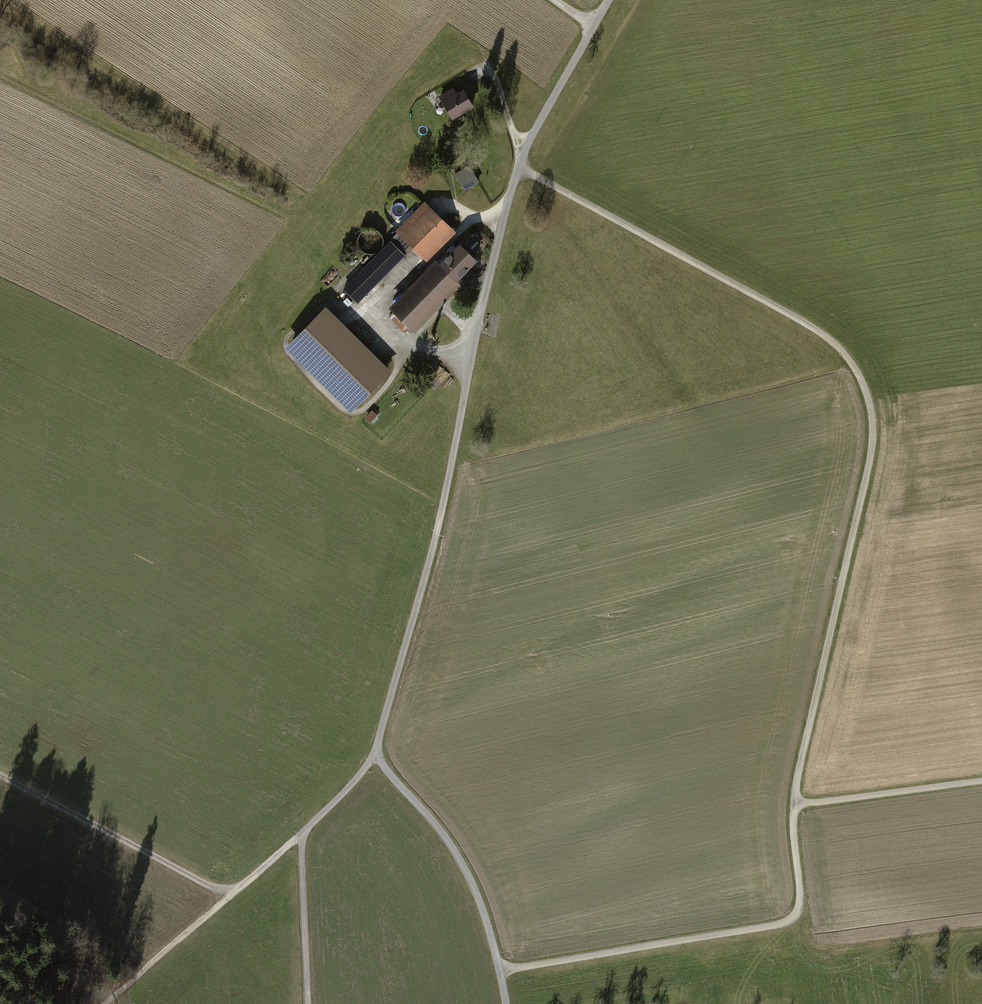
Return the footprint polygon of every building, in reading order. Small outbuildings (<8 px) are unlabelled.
[(453,120),(473,108),(464,93),(456,98),(452,91),(440,98),(453,120)] [(465,191),(478,183),(469,168),(456,175),(465,191)] [(426,259),(453,232),(423,203),(397,231),(426,259)] [(357,302),(403,255),(389,241),(343,289),(357,302)] [(437,264),(435,261),(390,307),(415,331),(459,285),(455,281),(475,260),(457,243),(437,264)] [(287,346),(350,409),(389,370),(326,307),(287,346)]
